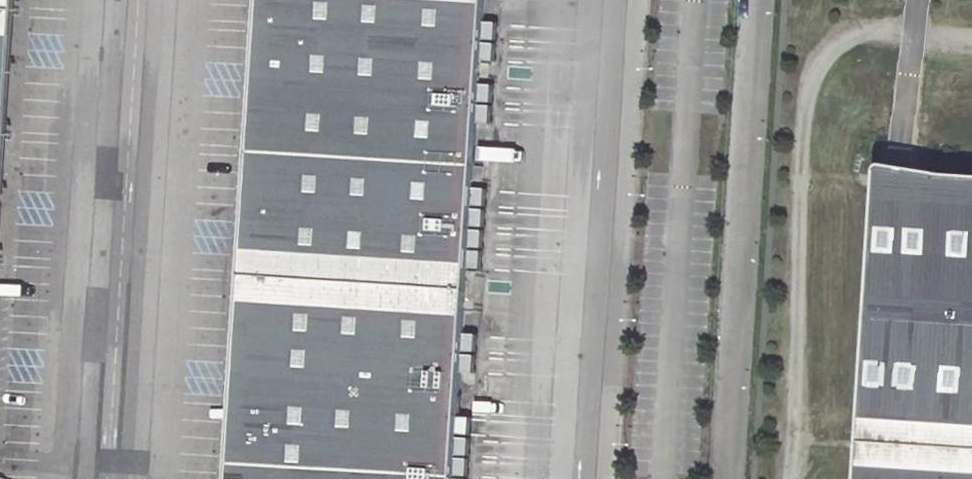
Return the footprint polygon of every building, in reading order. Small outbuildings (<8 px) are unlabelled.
[(462,377),(468,285),(472,225),(476,163),(486,0),(252,0),(242,150),(238,211),(234,270),(229,362),(221,478),(456,478),(462,377)] [(877,169),(857,478),(971,478),(971,175),(877,169)]
